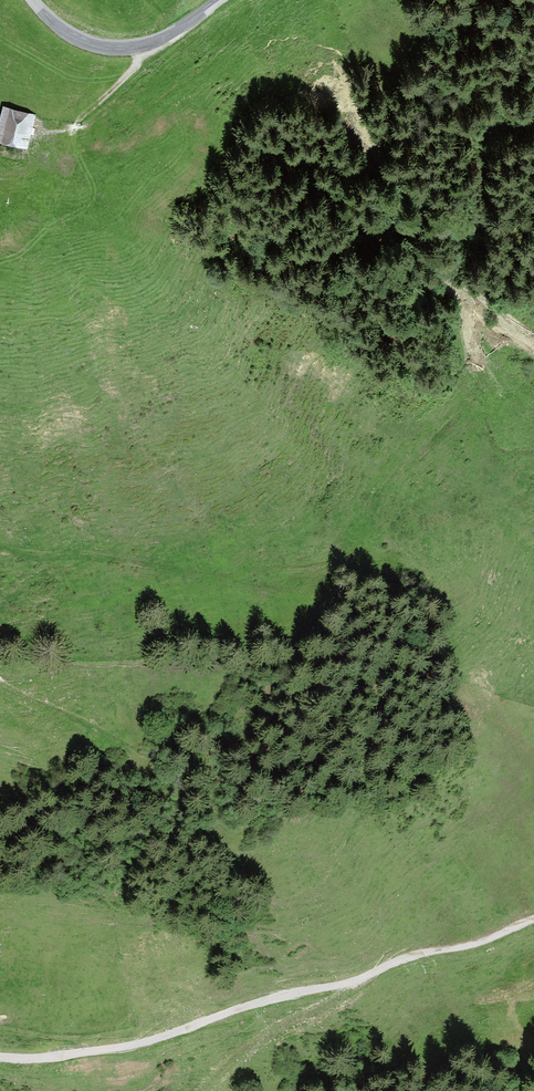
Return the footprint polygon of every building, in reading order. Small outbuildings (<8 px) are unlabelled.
[(2,107),(0,115),(0,145),(26,152),(36,117),(2,107)]
